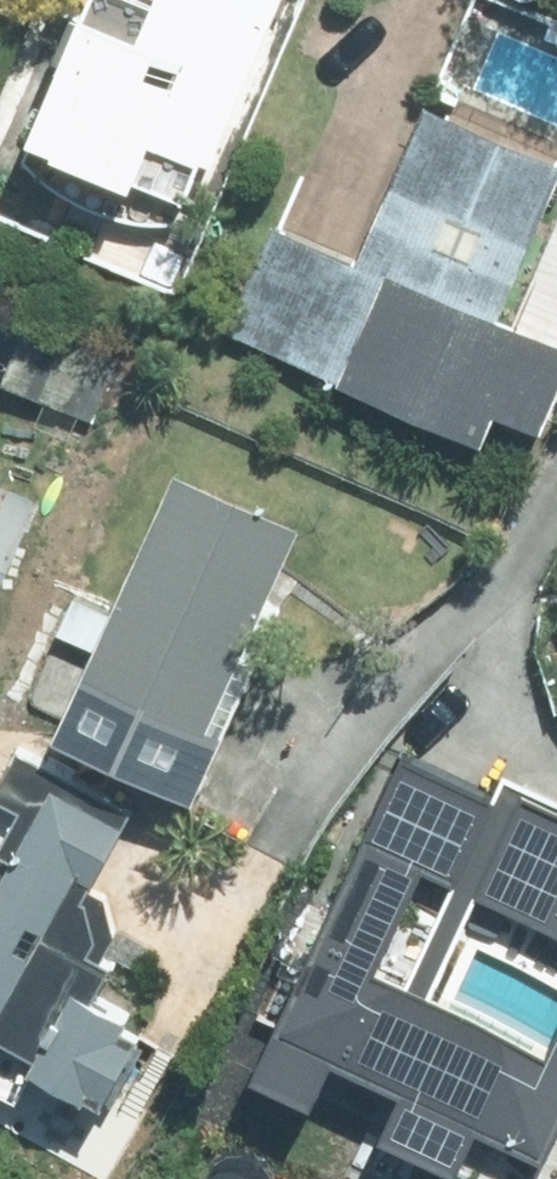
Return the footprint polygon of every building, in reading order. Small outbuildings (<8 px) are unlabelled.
[(285,0),(97,0),(95,5),(88,2),(70,42),(77,46),(42,126),(150,171),(165,134),(217,156),(285,0)] [(427,96),(362,254),(272,218),(229,322),(491,427),(501,402),(547,421),(556,396),(556,328),(497,303),(556,156),(556,149),(427,96)] [(44,415),(97,438),(151,317),(57,276),(13,372),(55,392),(44,415)] [(0,458),(0,617),(58,483),(0,458)] [(307,526),(183,472),(69,733),(202,792),(276,619),(267,615),(307,526)] [(99,948),(107,933),(99,899),(92,895),(140,808),(25,747),(1,791),(30,806),(16,831),(0,823),(0,1076),(32,1094),(50,1060),(103,1088),(104,1086),(120,1095),(154,1031),(138,1022),(144,1011),(107,991),(124,961),(99,948)] [(556,1167),(556,883),(516,869),(479,980),(373,944),(368,958),(312,939),(277,1044),(439,1099),(429,1131),(555,1173),(556,1167)]
